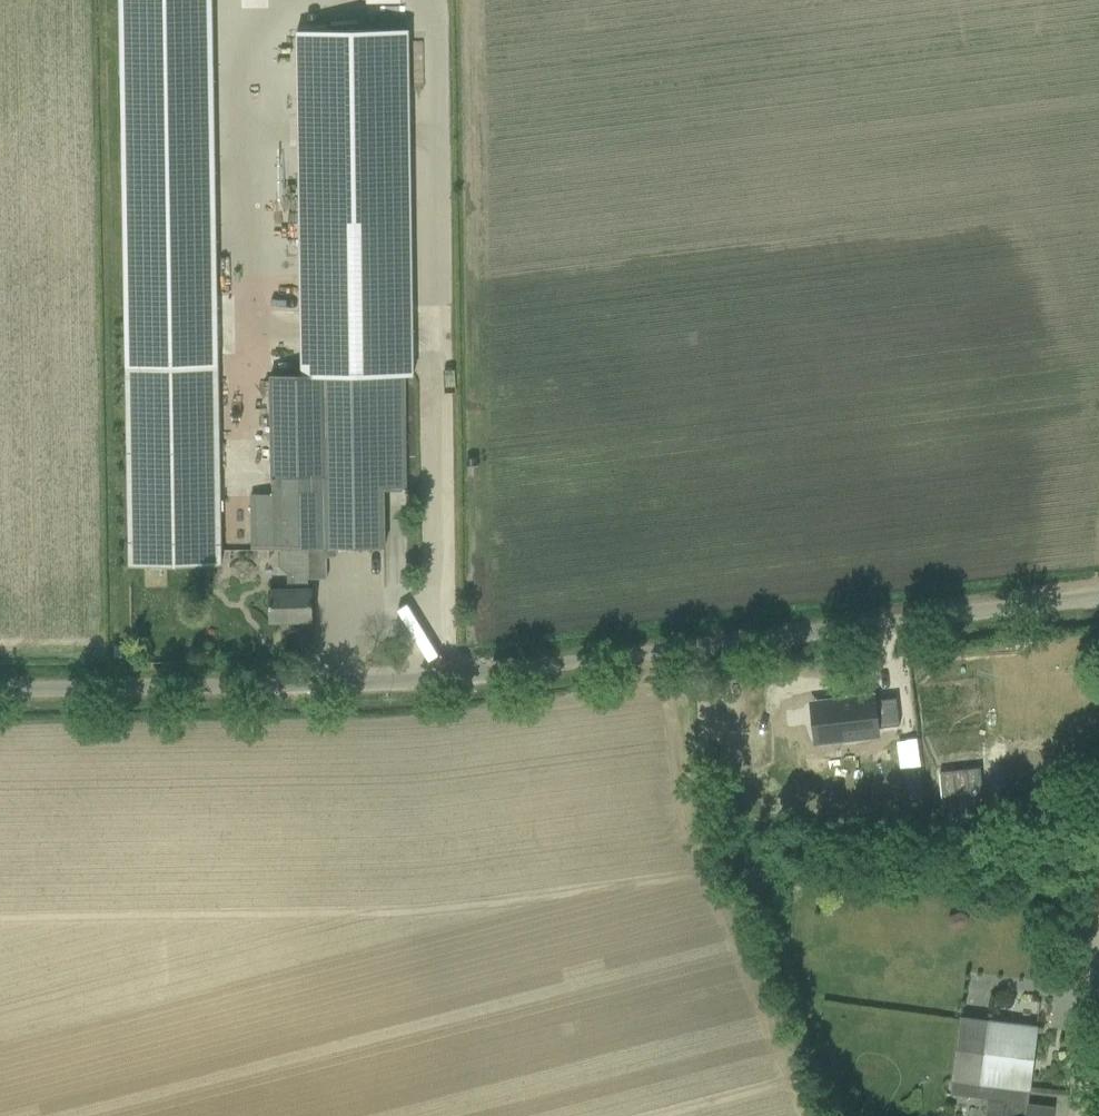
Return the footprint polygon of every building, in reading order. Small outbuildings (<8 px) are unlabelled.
[(121,39),(213,38),(212,0),(120,0),(121,39)] [(414,25),(303,26),(304,147),(326,147),(326,137),(342,137),(342,127),(358,127),(358,126),(415,126),(414,25)] [(413,375),(412,217),(299,218),(301,374),(301,377),(406,375),(413,375)] [(123,363),(127,564),(220,562),(216,361),(123,363)] [(407,413),(406,375),(301,377),(301,374),(273,375),(274,436),(274,491),(252,492),(252,547),(274,547),(280,548),(308,549),(328,548),(387,547),(386,485),(408,485),(407,413)] [(289,571),(289,590),(269,590),(271,621),(312,620),(311,590),(309,590),(308,571),(308,549),(280,548),(280,564),(289,571)] [(858,699),(805,699),(805,739),(859,738),(858,699)] [(960,1016),(952,1079),(1030,1088),(1038,1026),(960,1016)] [(1030,1088),(952,1079),(950,1094),(988,1099),(986,1115),(1027,1115),(1030,1088)]
